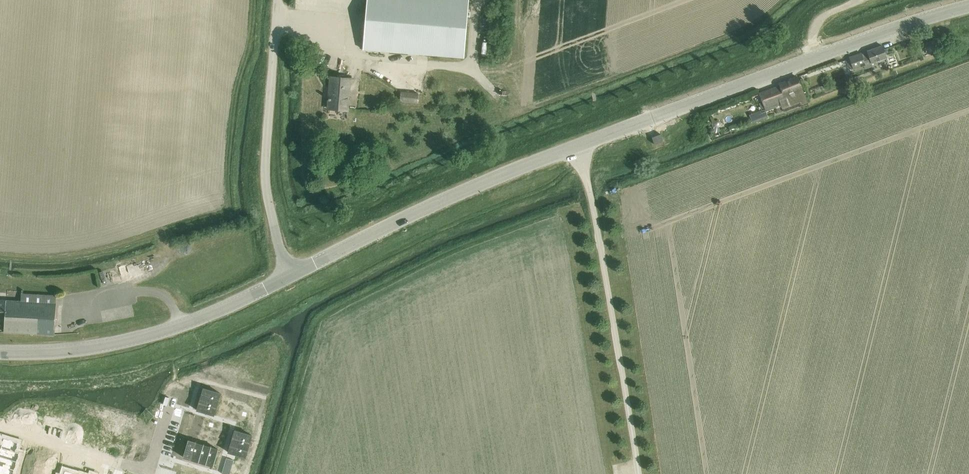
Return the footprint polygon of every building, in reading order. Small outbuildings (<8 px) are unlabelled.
[(364,50),(464,58),(469,0),(368,0),(364,50)] [(937,40),(924,45),(926,52),(933,49),(932,49),(939,47),(937,40)] [(850,58),(850,59),(847,60),(850,69),(853,68),(854,70),(864,66),(865,69),(872,66),(871,63),(887,58),(887,55),(890,54),(888,49),(884,50),(883,46),(868,52),(869,55),(863,57),(862,54),(850,58)] [(347,111),(350,80),(354,80),(354,79),(331,77),(329,109),(347,111)] [(760,94),(764,103),(767,111),(777,107),(775,102),(779,100),(782,109),(801,102),(802,105),(807,102),(800,84),(798,85),(796,79),(781,84),(782,86),(760,94)] [(401,92),(400,102),(417,104),(418,93),(401,92)] [(756,112),(749,115),(752,123),(754,122),(763,118),(761,113),(761,111),(760,111),(759,111),(756,112)] [(661,134),(652,138),(655,145),(664,142),(661,134)] [(5,323),(4,332),(55,335),(57,295),(22,293),(21,301),(0,300),(0,323),(5,323)] [(203,388),(197,410),(214,415),(221,393),(203,388)] [(68,406),(62,429),(77,433),(84,411),(68,406)] [(101,411),(97,424),(103,426),(99,440),(113,444),(120,422),(107,418),(108,413),(101,411)] [(235,430),(228,452),(245,458),(252,435),(235,430)] [(0,448),(0,457),(17,462),(20,453),(16,452),(19,443),(3,438),(1,448),(0,447),(0,448)] [(189,440),(184,458),(213,466),(218,449),(189,440)] [(10,470),(14,471),(17,462),(0,457),(0,473),(9,473),(10,470)] [(222,473),(230,473),(234,461),(226,458),(222,473)]
